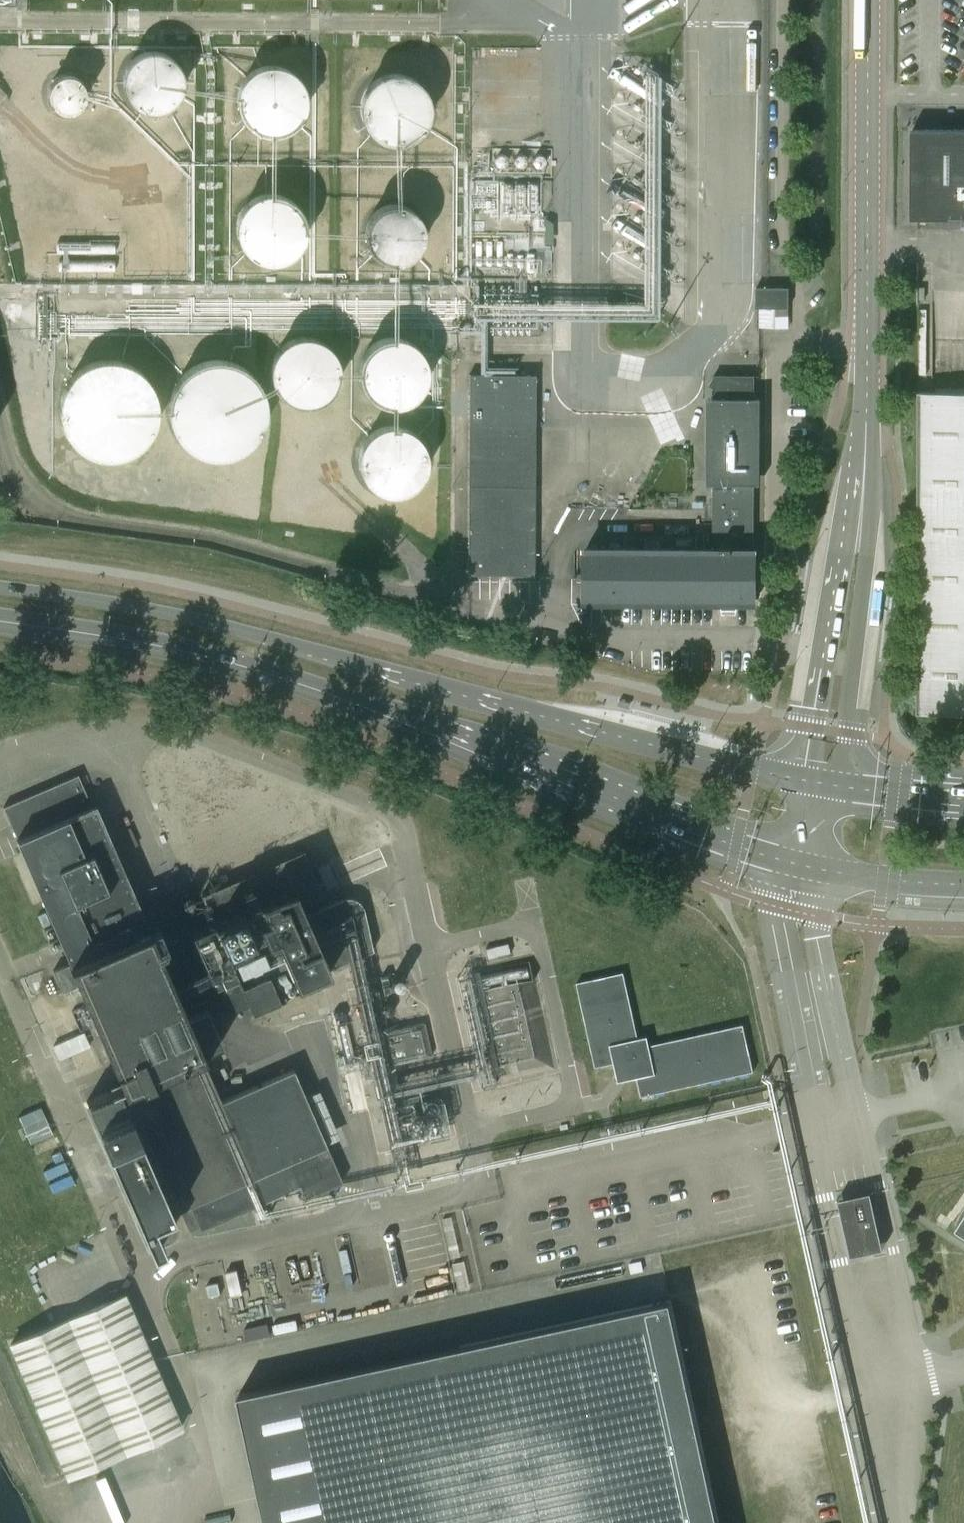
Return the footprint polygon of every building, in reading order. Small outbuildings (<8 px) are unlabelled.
[(169,104),(176,96),(179,86),(179,76),(175,66),(169,58),(160,53),(150,51),(139,53),(130,58),(124,66),(120,76),(120,86),(124,96),(131,104),(140,109),(150,111),(160,109),(169,104)] [(306,100),(306,93),(304,86),(301,81),(298,77),(293,73),(286,69),(276,67),(269,67),(262,69),(257,72),(251,76),(247,81),(244,86),(242,93),(241,99),(241,105),(243,110),(245,116),(249,121),(255,126),(262,130),(268,132),(273,132),(279,132),(286,130),(291,127),(297,123),(301,118),(304,112),(306,107),(306,100)] [(80,99),(82,92),(81,85),(76,79),(69,75),(62,75),(55,78),(50,84),(48,91),(50,98),(54,104),(61,108),(68,108),(75,105),(80,99)] [(419,126),(424,117),(426,106),(424,95),(418,86),(410,79),(399,75),(388,75),(378,79),(370,86),(364,96),(363,107),(365,117),(370,127),(379,134),(389,137),(400,137),(410,134),(419,126)] [(911,217),(918,217),(963,218),(963,129),(912,128),(911,217)] [(286,257),(294,249),(299,239),(300,228),(298,217),(291,207),(282,201),(272,197),(260,198),(250,202),(242,210),(237,220),(235,231),(238,242),(244,252),(253,258),(264,262),(275,261),(286,257)] [(405,259),(413,253),(419,243),(420,233),(417,222),(411,214),(401,208),(391,207),(380,210),(372,216),(366,226),(365,236),(368,247),(374,255),(384,260),(394,262),(405,259)] [(789,287),(767,287),(756,287),(756,307),(759,307),(789,307),(789,287)] [(362,358),(361,369),(363,380),(369,389),(377,396),(388,399),(399,399),(409,395),(417,388),(422,378),(424,367),(422,356),(416,347),(407,340),(397,337),(386,337),(376,341),(368,348),(362,358)] [(333,384),(336,374),(335,363),(331,353),(323,345),(314,340),(303,339),(292,342),(283,348),(277,356),(274,367),(274,378),(279,387),(286,395),(296,400),(307,402),(317,399),(326,393),(333,384)] [(252,440),(260,429),(264,417),(265,403),(261,391),(255,379),(245,370),(233,364),(220,361),(207,363),(195,368),(184,376),(177,387),(172,399),(172,412),(175,425),(182,437),(191,446),(203,452),(216,454),(229,453),(242,448),(252,440)] [(129,449),(139,441),(147,431),(152,419),(153,406),(151,393),(145,382),(136,373),(124,366),(112,363),(99,364),(87,368),(76,376),(68,386),(63,398),(62,411),(65,424),(71,435),(80,444),(91,451),(104,454),(117,453),(129,449)] [(468,486),(468,574),(534,574),(534,573),(534,486),(534,374),(468,374),(468,486)] [(713,549),(754,549),(754,398),(755,375),(714,375),(714,376),(709,385),(713,388),(713,398),(713,549)] [(918,390),(917,593),(917,713),(963,713),(963,391),(918,390)] [(419,476),(423,466),(424,455),(420,445),(414,436),(405,431),(394,428),(383,430),(374,435),(366,443),(362,453),(362,464),(365,474),(372,483),(381,488),(392,491),(402,489),(412,484),(419,476)] [(756,549),(754,549),(713,549),(585,549),(585,577),(585,600),(756,601),(756,549)] [(26,796),(3,806),(17,838),(15,838),(69,962),(68,963),(69,964),(53,971),(62,992),(78,985),(86,1005),(72,1011),(80,1031),(95,1025),(122,1085),(86,1101),(151,1250),(164,1245),(153,1220),(178,1209),(187,1231),(199,1226),(200,1228),(261,1202),(298,1186),(304,1198),(342,1181),(327,1145),(293,1069),(221,1100),(201,1055),(204,1053),(217,1048),(201,1011),(188,1016),(182,1001),(175,986),(150,927),(95,803),(91,805),(77,773),(25,795),(26,796)] [(208,972),(175,986),(182,1001),(215,987),(218,993),(232,1011),(249,1004),(329,969),(373,950),(363,907),(363,906),(362,904),(360,902),(358,900),(356,899),(354,898),(352,897),(350,897),(347,897),(345,897),(343,898),(341,899),(305,914),(301,903),(323,894),(304,850),(201,894),(213,922),(190,931),(208,972)] [(46,912),(38,916),(43,928),(51,924),(46,912)] [(623,972),(576,982),(594,1067),(613,1063),(615,1072),(626,1079),(636,1077),(640,1096),(753,1072),(743,1025),(649,1045),(647,1035),(637,1038),(623,972)] [(64,1041),(53,1046),(59,1059),(69,1054),(90,1045),(84,1032),(64,1041)] [(871,1192),(838,1199),(851,1256),(883,1249),(871,1192)] [(123,1295),(11,1343),(68,1476),(180,1428),(151,1360),(123,1295)] [(267,1522),(719,1522),(671,1300),(239,1394),(267,1522)]
